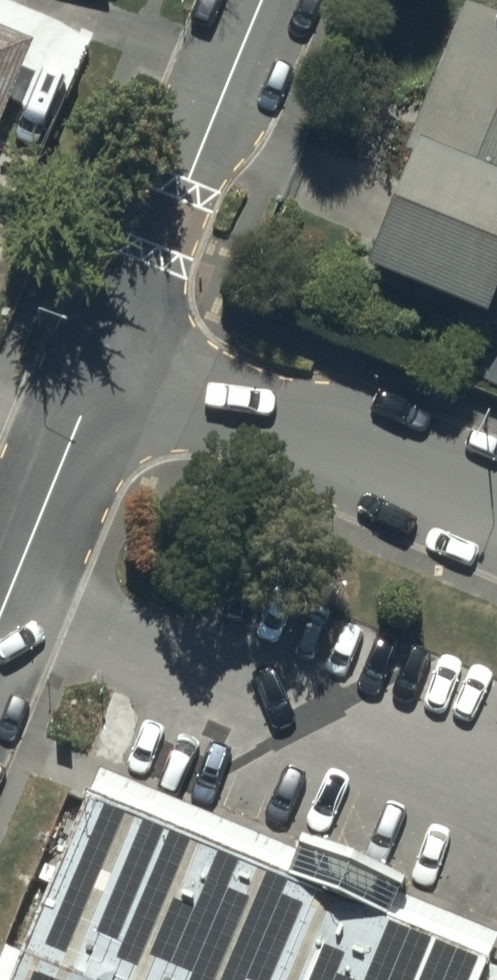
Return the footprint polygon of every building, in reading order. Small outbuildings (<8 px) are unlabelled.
[(465,18),(404,171),(414,175),(366,294),(482,341),(496,303),(496,23),(487,19),(484,26),(465,18)] [(0,20),(0,103),(29,32),(0,20)] [(22,171),(39,131),(0,115),(0,162),(22,171)] [(398,915),(405,899),(412,882),(301,834),(293,853),(286,872),(88,785),(17,945),(0,937),(0,979),(496,979),(496,951),(398,915)]
